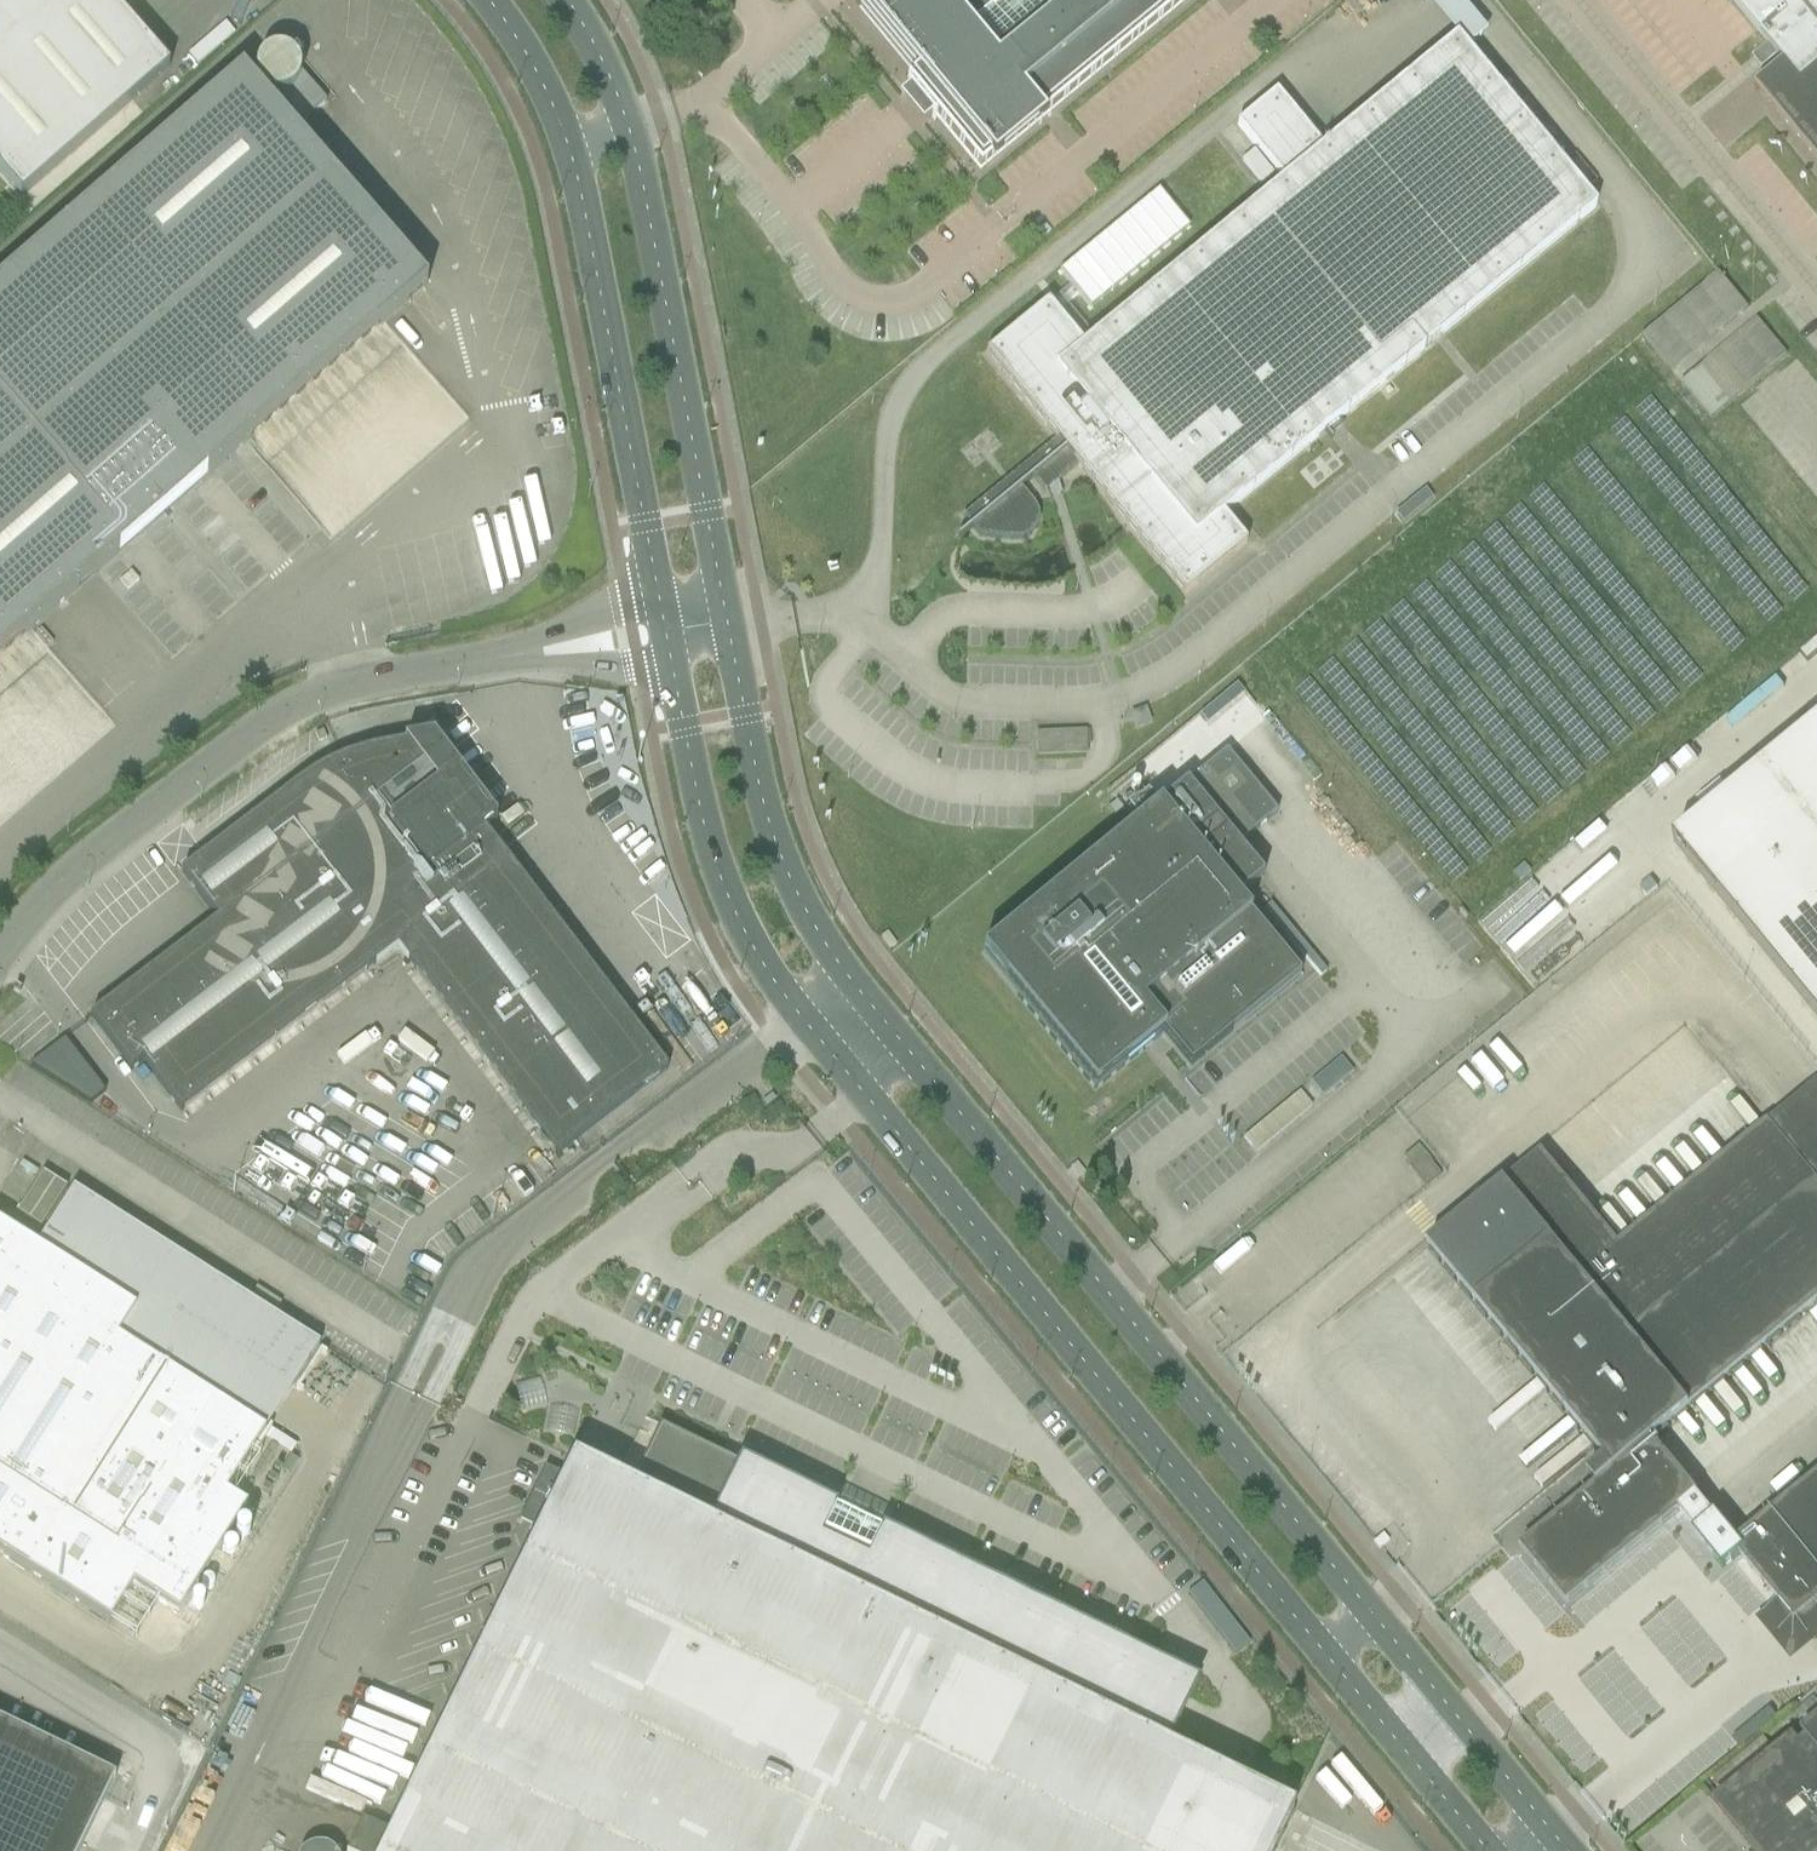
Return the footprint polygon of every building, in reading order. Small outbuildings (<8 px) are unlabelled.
[(20,199),(168,69),(120,15),(137,0),(0,0),(0,176),(20,199)] [(854,4),(916,78),(909,84),(919,96),(918,96),(918,97),(917,97),(917,98),(917,99),(917,100),(916,101),(916,102),(917,102),(917,103),(917,104),(917,105),(918,105),(918,106),(919,106),(919,107),(920,107),(921,108),(922,108),(923,108),(924,108),(925,108),(926,108),(927,108),(928,107),(935,115),(979,168),(1183,0),(858,0),(854,4)] [(1471,49),(1491,34),(1464,0),(1432,0),(1471,49)] [(1804,85),(1776,107),(1816,157),(1816,0),(1734,0),(1804,85)] [(972,526),(969,529),(958,538),(960,539),(973,528),(981,538),(1012,541),(1022,541),(1032,536),(1037,529),(1040,520),(1039,511),(1035,503),(1022,488),(1034,478),(1046,493),(1049,490),(1052,498),(1063,494),(1059,483),(1079,466),(1185,595),(1247,544),(1223,515),(1324,432),(1332,441),(1333,440),(1326,431),(1596,208),(1457,39),(1323,149),(1277,93),(1238,125),(1284,181),(1084,346),(1049,304),(987,355),(1056,439),(963,516),(972,526)] [(255,74),(255,75),(255,77),(255,79),(256,81),(256,83),(257,85),(258,87),(259,88),(260,90),(262,91),(263,93),(265,94),(266,95),(268,96),(270,96),(272,97),(298,127),(326,104),(299,74),(299,72),(299,70),(298,68),(297,66),(297,64),(296,62),(294,61),(293,59),(292,58),(290,57),(288,56),(287,55),(285,54),(283,54),(281,53),(279,53),(277,53),(275,53),(273,53),(271,54),(269,54),(268,55),(266,56),(264,57),(263,58),(261,59),(260,61),(259,62),(258,64),(257,66),(256,68),(255,70),(255,72),(255,74)] [(0,284),(0,329),(163,516),(426,286),(241,74),(0,284)] [(1722,270),(1642,333),(1709,418),(1789,355),(1722,270)] [(163,516),(0,329),(0,657),(163,516)] [(1353,761),(1451,883),(1663,711),(1668,672),(1701,676),(1659,623),(1677,472),(1613,464),(1636,476),(1607,532),(1552,525),(1552,524),(1503,564),(1512,576),(1480,572),(1481,571),(1465,563),(1483,585),(1464,599),(1466,585),(1446,582),(1445,590),(1465,600),(1444,618),(1433,604),(1429,641),(1417,650),(1434,672),(1400,667),(1393,726),(1376,717),(1353,761)] [(109,571),(115,578),(121,572),(115,565),(109,571)] [(1673,845),(1816,1020),(1816,726),(1673,845)] [(1088,730),(1038,732),(1040,757),(1089,755),(1088,730)] [(349,768),(342,760),(325,767),(310,776),(295,787),(181,874),(217,921),(90,1018),(131,1071),(142,1062),(181,1113),(397,949),(555,1156),(667,1071),(484,831),(495,822),(494,821),(482,829),(476,821),(478,820),(464,803),(463,804),(416,742),(368,751),(368,753),(349,768)] [(1262,879),(1230,840),(1248,826),(1254,833),(1276,815),(1225,753),(981,955),(1094,1092),(1162,1036),(1189,1069),(1299,979),(1235,901),(1262,879)] [(30,1067),(89,1105),(104,1093),(64,1041),(30,1067)] [(1342,1058),(1314,1081),(1326,1096),(1354,1073),(1342,1058)] [(1625,1163),(1669,1157),(1664,1119),(1644,1121),(1643,1111),(1628,1113),(1625,1090),(1606,1092),(1614,1155),(1616,1155),(1619,1180),(1627,1179),(1625,1163)] [(1283,1128),(1309,1107),(1300,1096),(1273,1117),(1283,1128)] [(1813,1179),(1767,1123),(1618,1245),(1541,1152),(1427,1246),(1604,1461),(1587,1475),(1595,1485),(1519,1548),(1566,1605),(1698,1496),(1651,1440),(1816,1303),(1816,1183),(1813,1179)] [(16,1214),(40,1229),(66,1189),(42,1174),(16,1214)] [(301,1233),(208,1185),(203,1195),(214,1201),(206,1215),(289,1257),(301,1233)] [(108,1624),(132,1587),(155,1601),(177,1615),(246,1507),(225,1494),(251,1453),(264,1433),(247,1423),(158,1366),(117,1339),(135,1311),(33,1246),(0,1225),(0,1555),(108,1624)] [(1293,1810),(1195,1762),(1166,1748),(1184,1712),(1197,1684),(881,1530),(879,1534),(871,1530),(871,1529),(871,1528),(871,1527),(871,1526),(871,1525),(871,1524),(870,1524),(870,1523),(869,1523),(869,1522),(868,1522),(868,1521),(867,1521),(866,1521),(865,1520),(864,1520),(863,1520),(863,1521),(862,1521),(861,1521),(860,1522),(859,1523),(858,1524),(834,1512),(836,1508),(739,1461),(737,1465),(719,1456),(659,1427),(651,1444),(630,1487),(615,1480),(572,1458),(389,1833),(362,1820),(347,1850),(1273,1850),(1293,1810)] [(1730,1545),(1777,1602),(1794,1622),(1816,1603),(1816,1474),(1730,1545)] [(1794,1723),(1816,1705),(1816,1703),(1812,1696),(1788,1715),(1794,1723)] [(1800,1733),(1805,1739),(1796,1746),(1791,1740),(1713,1805),(1751,1850),(1816,1850),(1816,1719),(1800,1733)] [(95,1818),(106,1823),(114,1807),(103,1802),(114,1778),(0,1723),(0,1850),(79,1850),(95,1818)] [(1610,1826),(1623,1842),(1642,1826),(1630,1810),(1610,1826)] [(326,1836),(309,1850),(339,1850),(326,1836)]
